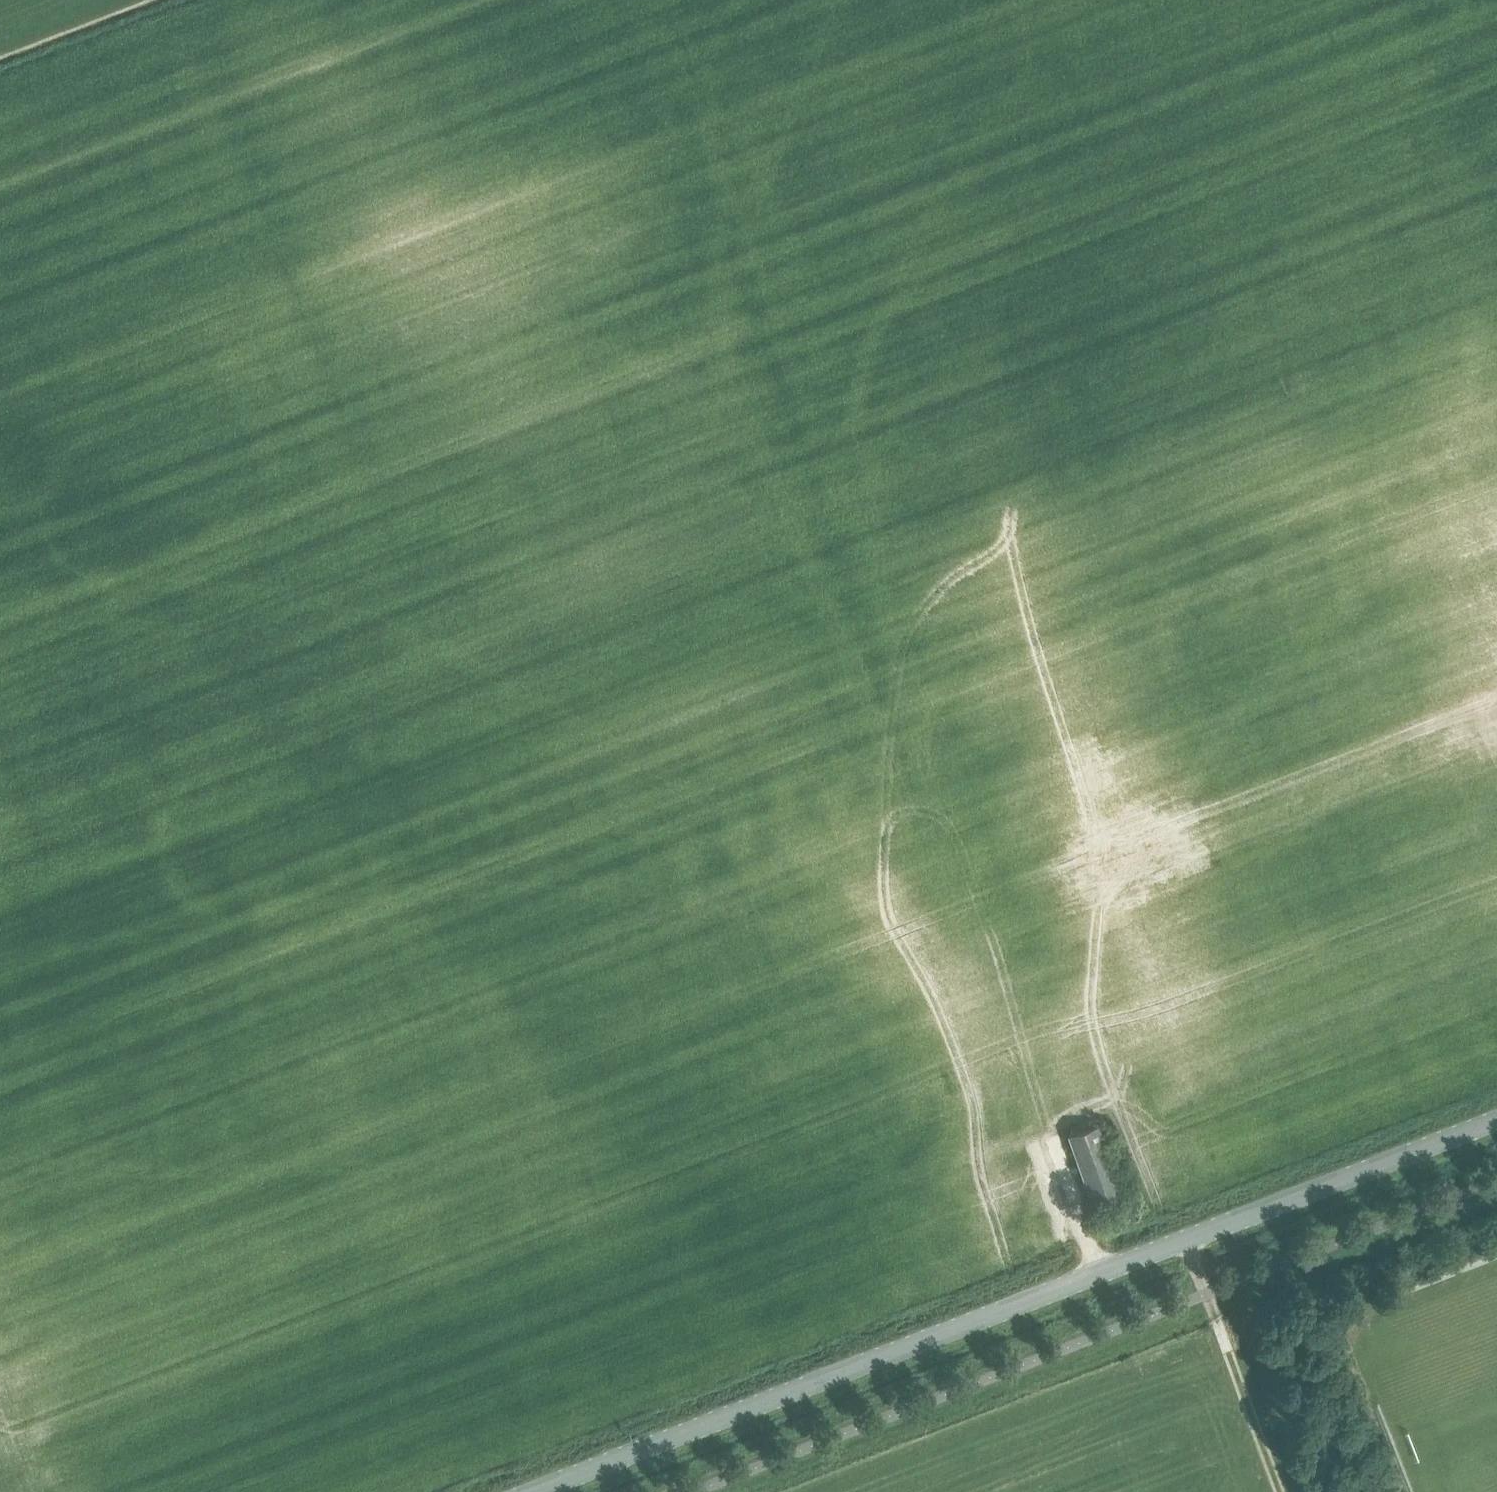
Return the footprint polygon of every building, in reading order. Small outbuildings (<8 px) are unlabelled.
[(1095,1209),(1125,1199),(1099,1123),(1068,1134),(1095,1209)]
